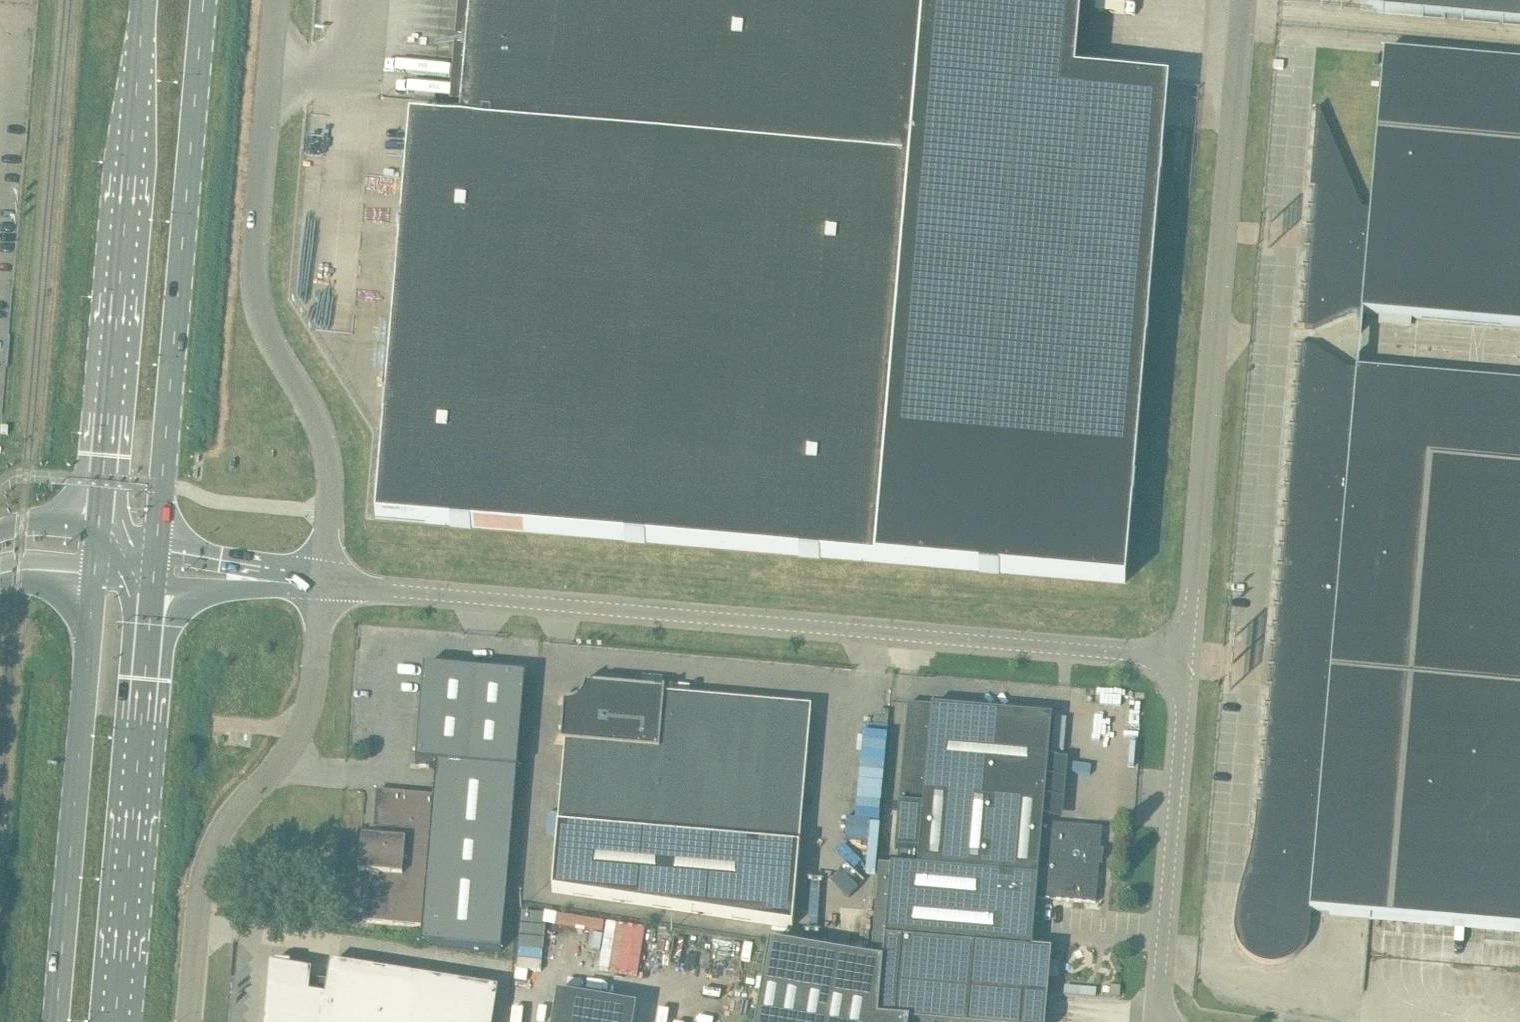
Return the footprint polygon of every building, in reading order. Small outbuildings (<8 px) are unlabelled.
[(460,123),(410,119),(376,518),(451,525),(451,526),(471,528),(471,527),(625,540),(625,541),(645,543),(645,542),(799,555),(799,556),(820,558),(820,557),(979,571),(979,572),(999,574),(1000,572),(1125,583),(1132,503),(1134,503),(1135,483),(1134,483),(1146,344),(1147,344),(1149,323),(1148,323),(1160,184),(1161,184),(1163,164),(1162,164),(1168,84),(1075,76),(1081,0),(471,0),(460,123)] [(1381,12),(1377,12),(1377,13),(1519,25),(1519,0),(1382,0),(1381,12)] [(1384,52),(1370,211),(1362,210),(1317,107),(1310,188),(1315,189),(1303,326),(1298,326),(1298,328),(1313,329),(1350,312),(1361,313),(1359,332),(1361,333),(1363,313),(1519,327),(1519,64),(1384,52)] [(1297,346),(1296,348),(1301,348),(1262,804),(1257,804),(1255,824),(1252,844),(1248,865),(1242,885),(1238,903),(1236,906),(1235,910),(1234,913),(1233,917),(1233,921),(1233,924),(1233,928),(1234,932),(1235,935),(1236,939),(1238,942),(1240,946),(1242,949),(1244,951),(1247,954),(1250,956),(1253,958),(1256,960),(1260,962),(1263,963),(1267,964),(1270,964),(1274,964),(1277,964),(1280,963),(1283,962),(1287,961),(1290,960),(1292,958),(1295,956),(1298,954),(1300,952),(1302,949),(1304,946),(1306,944),(1307,940),(1308,937),(1309,934),(1310,931),(1311,911),(1519,929),(1519,385),(1358,371),(1359,352),(1358,352),(1356,371),(1345,370),(1312,347),(1297,346)] [(525,676),(424,668),(416,762),(436,764),(433,796),(377,792),(374,829),(383,830),(383,840),(362,838),(359,874),(379,876),(379,885),(369,884),(366,922),(422,927),(421,944),(502,951),(525,676)] [(587,679),(586,679),(583,704),(558,702),(558,704),(564,704),(561,743),(554,742),(554,744),(565,745),(553,892),(793,928),(800,848),(812,709),(665,696),(665,686),(664,685),(663,692),(587,685),(587,679)] [(756,1021),(1046,1021),(1052,952),(1032,950),(1036,898),(1096,904),(1102,828),(1043,823),(1052,717),(908,705),(895,850),(908,851),(906,867),(891,866),(879,865),(871,959),(871,961),(787,947),(769,944),(756,1021)] [(545,955),(546,912),(522,911),(521,954),(545,955)] [(610,955),(610,969),(642,970),(644,924),(613,923),(612,944),(623,945),(622,956),(610,955)] [(275,963),(275,966),(270,965),(270,968),(274,969),(270,1021),(494,1021),(499,990),(330,964),(325,997),(310,995),(311,975),(312,975),(312,972),(290,969),(291,964),(275,963)] [(1109,996),(1120,997),(1121,987),(1110,986),(1109,996)] [(637,1008),(557,995),(553,1021),(635,1021),(637,1008)]
